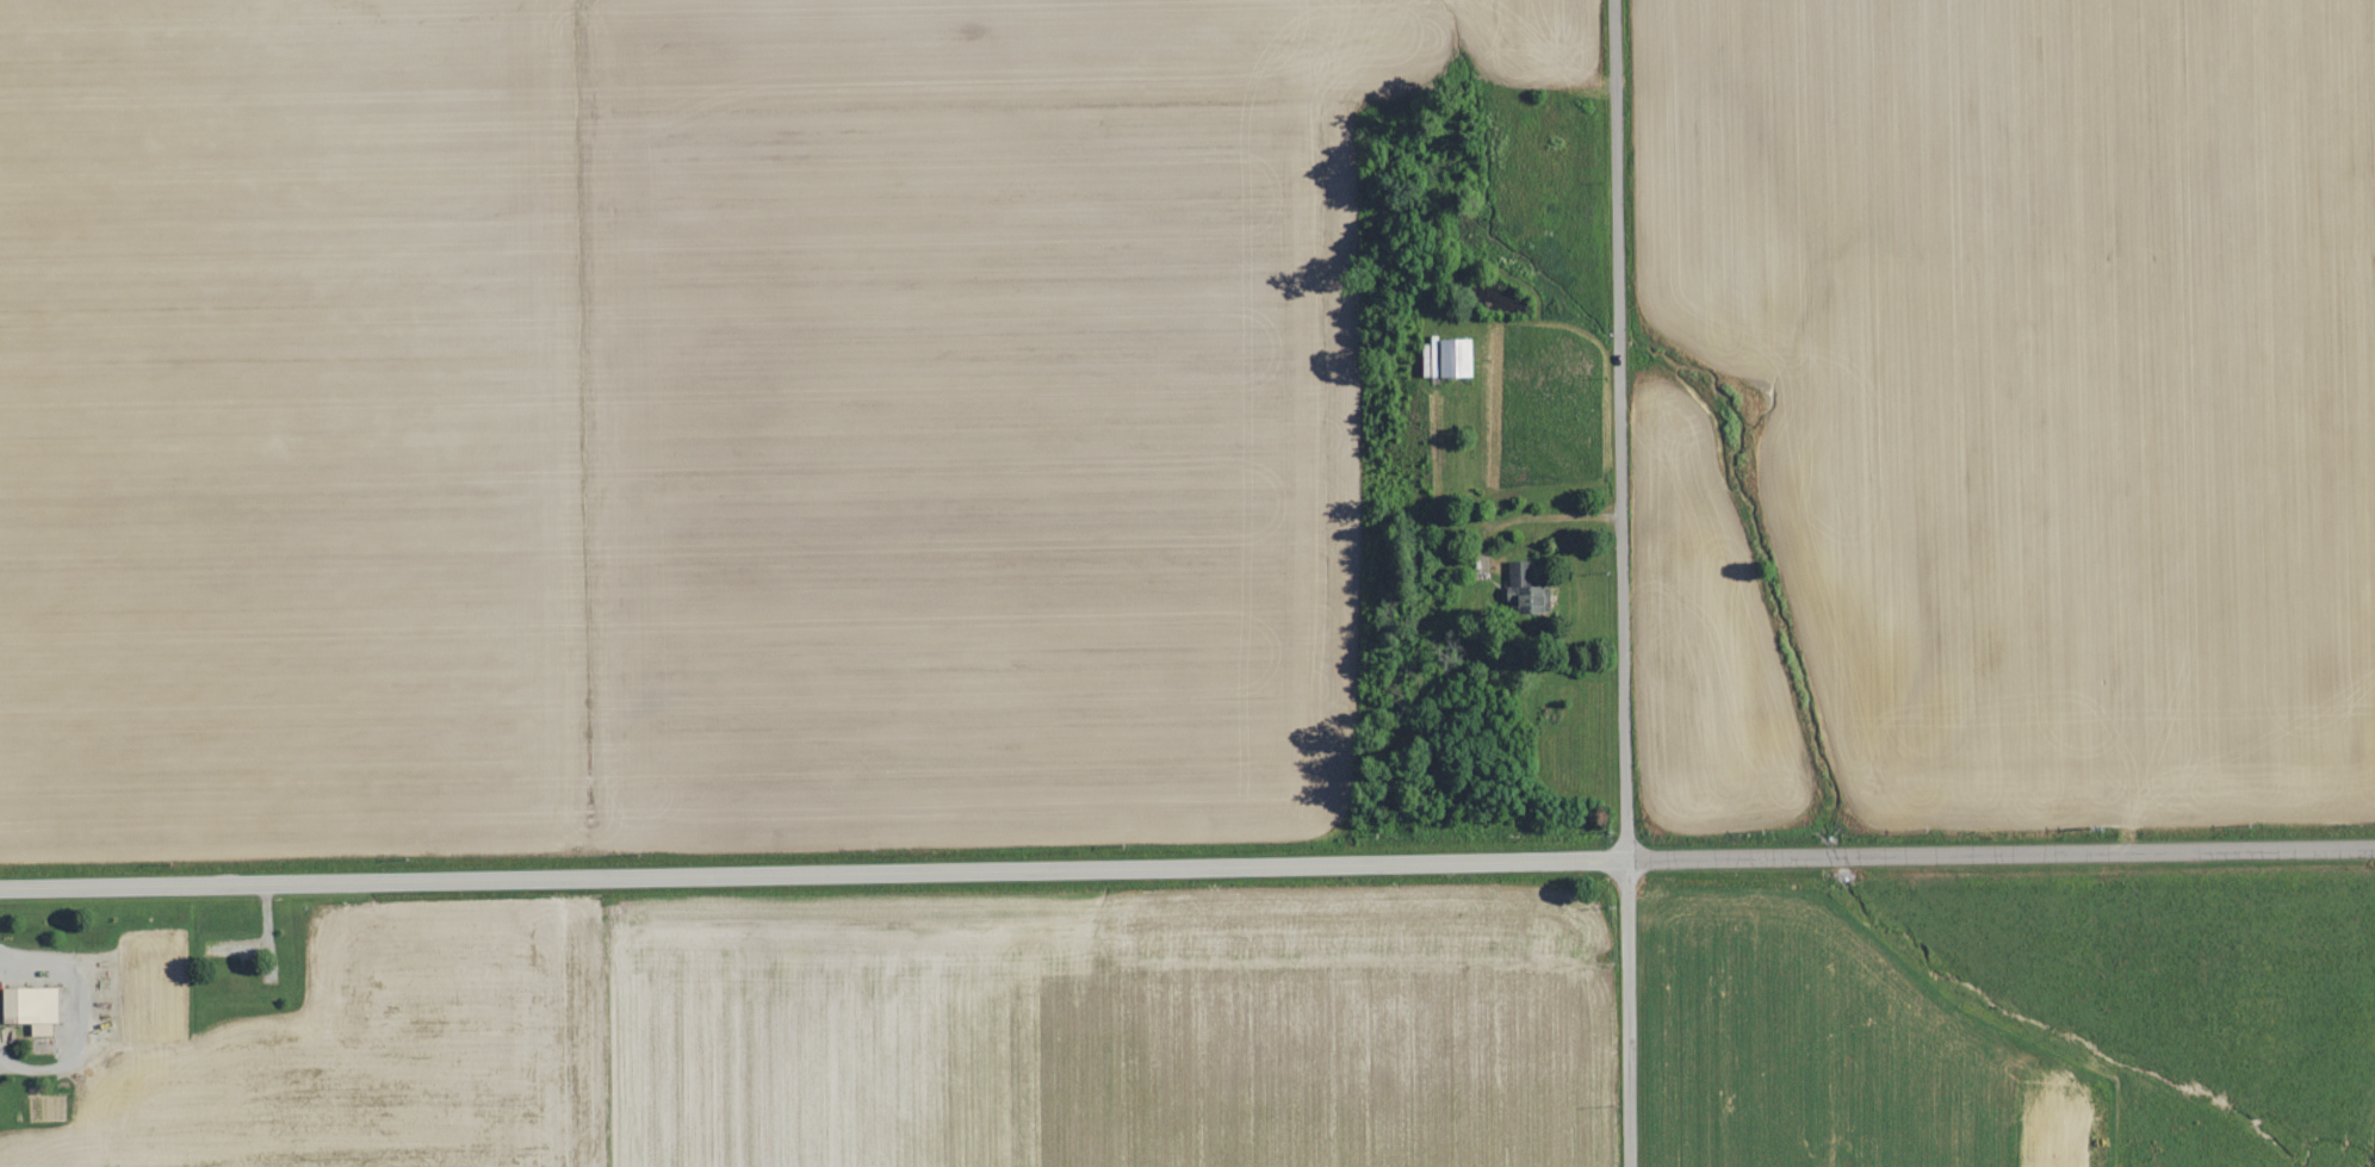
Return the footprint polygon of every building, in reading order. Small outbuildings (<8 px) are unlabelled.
[(1472,375),(1471,337),(1438,338),(1439,376),(1472,375)] [(1519,586),(1518,563),(1509,563),(1509,587),(1519,586)] [(55,987),(1,987),(1,1020),(30,1020),(30,1034),(50,1034),(50,1021),(56,1021),(55,987)]
